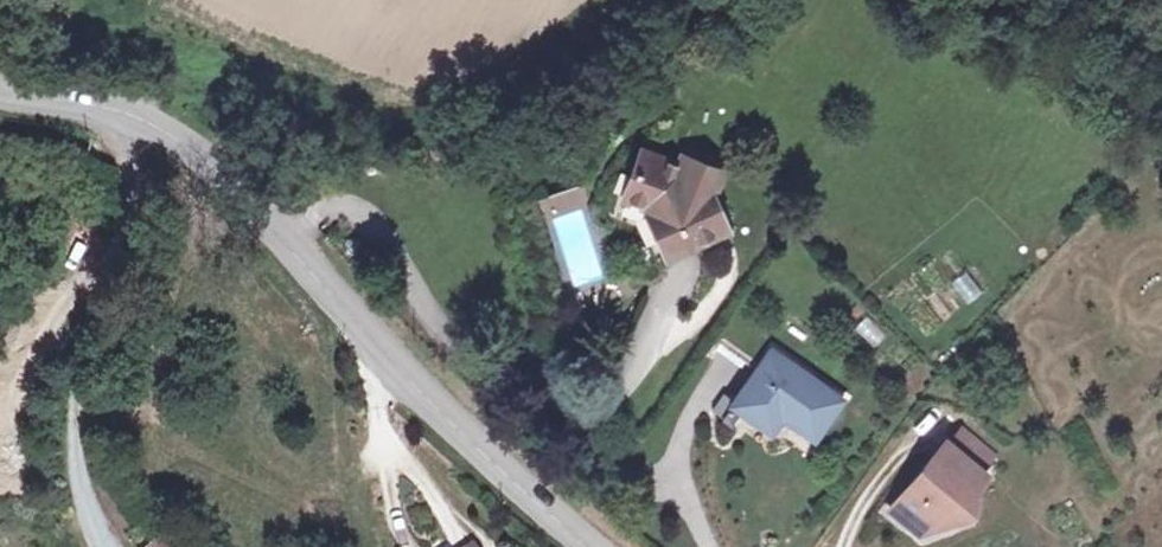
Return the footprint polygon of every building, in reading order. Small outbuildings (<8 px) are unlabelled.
[(640,148),(621,188),(641,199),(661,248),(723,226),(707,193),(717,171),(678,155),(674,162),(640,148)] [(970,304),(984,293),(966,271),(952,282),(970,304)] [(868,316),(856,328),(877,349),(889,337),(868,316)] [(733,407),(754,424),(767,408),(780,418),(809,441),(837,406),(772,353),(733,407)] [(766,432),(780,418),(767,408),(754,424),(766,432)] [(960,433),(949,448),(981,472),(992,459),(960,433)] [(968,498),(975,495),(988,478),(981,472),(949,448),(944,444),(886,515),(919,540),(955,529),(949,519),(971,513),(968,498)] [(982,500),(975,495),(968,498),(971,513),(949,519),(955,529),(985,520),(982,500)] [(467,546),(489,546),(484,537),(467,546)]
